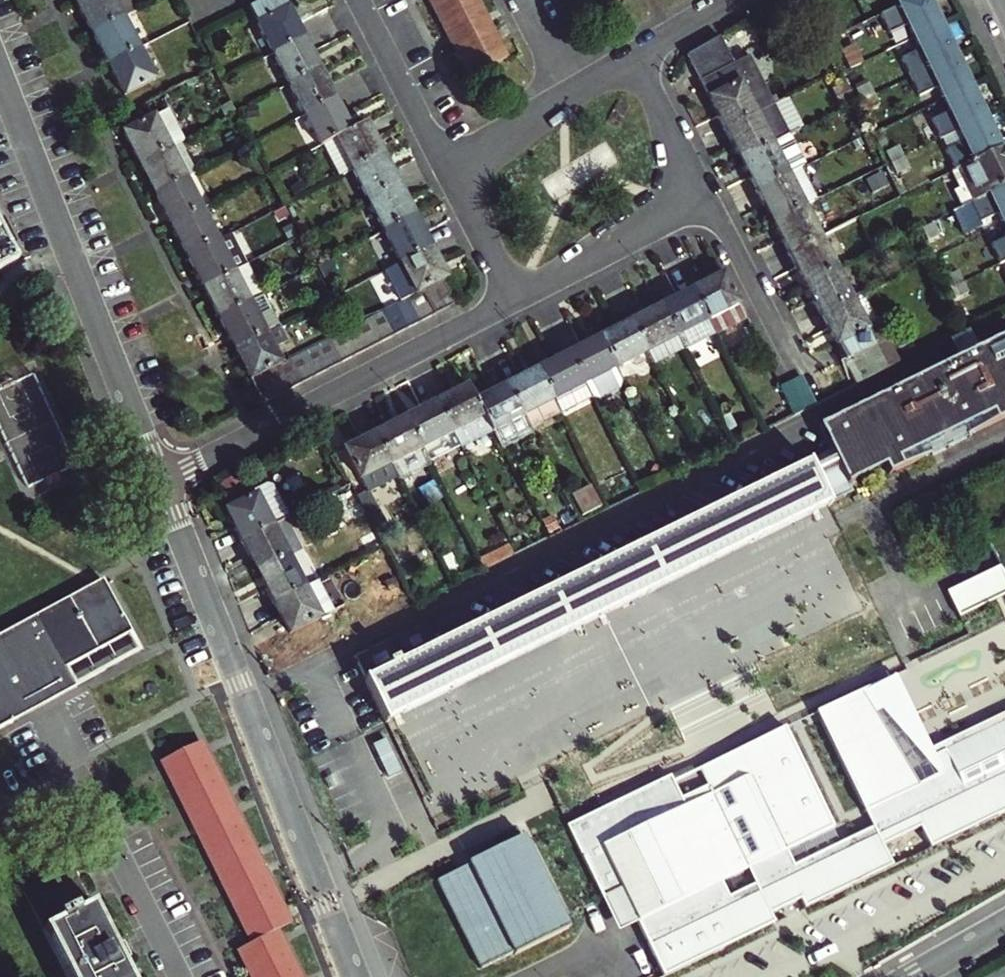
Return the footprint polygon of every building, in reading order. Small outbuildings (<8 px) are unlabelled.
[(118,0),(80,0),(97,33),(127,17),(118,0)] [(133,0),(118,0),(127,17),(139,11),(133,0)] [(251,9),(274,54),(306,37),(286,0),(268,0),(251,9)] [(472,0),(432,0),(441,16),(472,0)] [(491,28),(477,0),(472,0),(441,16),(456,46),(491,28)] [(928,0),(915,0),(898,8),(913,39),(941,25),(928,0)] [(143,47),(127,17),(97,33),(113,62),(143,47)] [(878,33),(872,21),(862,25),(869,38),(878,33)] [(928,70),(956,56),(941,25),(913,39),(928,70)] [(506,58),(491,28),(456,46),(471,75),(506,58)] [(322,68),(306,37),(274,54),(290,84),(322,68)] [(159,78),(143,47),(113,62),(129,94),(159,78)] [(772,103),(747,54),(699,80),(724,128),(759,110),(770,104),(772,103)] [(970,86),(956,56),(928,70),(942,99),(970,86)] [(338,98),(322,68),(290,84),(307,115),(338,98)] [(902,82),(895,69),(886,73),(893,86),(902,82)] [(909,95),(902,82),(893,86),(899,99),(909,95)] [(986,118),(970,86),(942,99),(958,131),(986,118)] [(355,130),(338,98),(307,115),(323,147),(339,139),(355,130)] [(786,136),(770,104),(759,110),(724,128),(741,159),(786,136)] [(171,147),(185,140),(169,109),(126,132),(142,162),(171,147)] [(1001,148),(986,118),(958,131),(966,148),(950,156),(956,170),(1001,148)] [(369,123),(355,130),(339,139),(354,168),(384,152),(369,123)] [(933,143),(926,129),(916,134),(923,148),(933,143)] [(803,166),(787,135),(786,136),(741,159),(757,190),(802,166),(803,166)] [(187,177),(171,147),(142,162),(158,192),(187,177)] [(1004,185),(1004,157),(1001,148),(956,170),(946,174),(961,205),(988,192),(1004,185)] [(370,199),(401,183),(384,152),(354,168),(370,199)] [(805,205),(819,197),(802,166),(757,190),(773,222),(805,205)] [(203,208),(187,177),(158,192),(174,223),(203,208)] [(417,213),(401,183),(370,199),(386,229),(417,213)] [(1003,224),(1004,223),(1004,185),(988,192),(1003,224)] [(821,236),(805,205),(773,222),(789,252),(821,236)] [(190,254),(219,239),(203,208),(174,223),(190,254)] [(403,260),(434,244),(417,213),(386,229),(403,260)] [(4,236),(9,233),(14,231),(7,219),(0,223),(0,229),(4,236)] [(978,236),(972,222),(961,227),(968,241),(978,236)] [(16,259),(4,236),(0,229),(0,267),(16,259)] [(234,232),(219,239),(190,254),(206,286),(250,262),(234,232)] [(805,282),(837,266),(821,236),(789,252),(805,282)] [(985,250),(978,236),(968,241),(975,255),(985,250)] [(450,275),(434,244),(403,260),(419,290),(422,289),(435,313),(456,302),(443,278),(450,275)] [(223,316),(266,293),(250,262),(206,286),(223,316)] [(852,296),(837,266),(805,282),(821,312),(852,296)] [(743,315),(721,273),(691,289),(713,332),(743,315)] [(1004,286),(992,291),(998,304),(1004,301),(1004,288),(1004,286)] [(422,289),(419,290),(409,295),(422,320),(435,313),(422,289)] [(713,332),(691,289),(660,305),(677,336),(683,348),(713,332)] [(239,347),(282,324),(266,293),(223,316),(239,347)] [(422,320),(409,295),(396,302),(409,327),(422,320)] [(871,332),(852,296),(821,312),(858,384),(889,369),(901,363),(882,327),(871,332)] [(409,327),(396,302),(383,309),(396,334),(409,327)] [(677,336),(660,305),(629,321),(646,352),(677,336)] [(396,334),(383,309),(370,316),(383,341),(396,334)] [(383,341),(370,316),(357,323),(370,347),(383,341)] [(629,321),(599,337),(616,368),(646,352),(629,321)] [(357,323),(350,326),(343,330),(357,354),(370,347),(357,323)] [(275,345),(289,338),(282,324),(239,347),(267,401),(279,395),(266,370),(277,364),(284,361),(275,345)] [(357,354),(343,330),(330,336),(344,361),(357,354)] [(344,361),(330,336),(317,343),(331,368),(344,361)] [(616,368),(599,337),(568,353),(593,398),(595,403),(626,387),(616,368)] [(923,458),(924,462),(974,437),(973,433),(1004,417),(1004,337),(977,350),(956,360),(818,427),(830,451),(847,486),(884,468),(887,476),(923,458)] [(331,368),(317,343),(305,350),(319,374),(331,368)] [(319,374),(305,350),(291,357),(305,382),(319,374)] [(593,398),(568,353),(538,369),(562,415),(593,398)] [(291,357),(284,361),(277,364),(291,389),(305,382),(291,357)] [(291,389),(277,364),(266,370),(279,395),(291,389)] [(562,415),(538,369),(506,385),(530,429),(531,430),(562,415)] [(805,375),(784,384),(796,412),(818,403),(805,375)] [(492,432),(500,445),(530,429),(506,385),(475,401),(492,432)] [(475,401),(467,386),(436,402),(460,449),(492,432),(475,401)] [(460,449),(436,402),(406,418),(431,464),(460,449)] [(431,464),(406,418),(376,434),(400,480),(431,464)] [(400,480),(376,434),(346,449),(370,495),(400,480)] [(830,451),(725,503),(748,549),(830,508),(829,507),(852,496),(847,486),(830,451)] [(262,486),(251,492),(254,497),(227,512),(244,542),(273,527),(287,520),(270,487),(262,486)] [(603,506),(593,487),(575,496),(585,515),(603,506)] [(725,503),(630,550),(653,595),(748,549),(725,503)] [(290,557),(273,527),(244,542),(260,572),(290,557)] [(989,538),(1004,571),(1004,530),(989,538)] [(630,550),(539,595),(561,640),(653,595),(630,550)] [(306,586),(290,557),(260,572),(276,602),(306,586)] [(134,633),(106,579),(72,597),(101,651),(134,633)] [(323,616),(306,586),(276,602),(292,632),(323,616)] [(449,696),(561,640),(539,595),(435,647),(427,651),(449,696)] [(101,651),(72,597),(36,616),(65,670),(101,651)] [(65,670),(36,616),(0,635),(0,731),(11,725),(10,723),(76,689),(65,670)] [(427,651),(435,647),(423,622),(352,659),(363,682),(427,651)] [(145,654),(134,633),(101,651),(65,670),(76,689),(77,691),(145,654)] [(363,682),(361,683),(384,728),(449,696),(427,651),(363,682)] [(932,751),(894,675),(816,713),(872,827),(794,866),(786,851),(833,828),(783,728),(672,782),(669,776),(566,826),(618,931),(637,922),(648,945),(664,976),(774,923),(770,914),(799,900),(804,910),(892,867),(882,846),(920,827),(931,848),(1004,812),(1004,716),(932,751)] [(177,795),(215,775),(199,744),(161,764),(177,795)] [(215,775),(177,795),(191,823),(229,804),(215,775)] [(246,836),(229,804),(191,823),(208,855),(246,836)] [(488,970),(518,955),(519,957),(573,930),(527,837),(509,846),(491,810),(468,822),(485,858),(471,865),(472,867),(443,883),(488,970)] [(275,895),(246,836),(208,855),(238,914),(275,895)] [(70,865),(21,889),(66,976),(126,976),(118,961),(128,956),(121,941),(111,946),(70,865)] [(291,927),(275,895),(238,914),(254,946),(278,934),(291,927)] [(293,964),(278,934),(254,946),(240,953),(252,976),(267,976),(293,964)] [(293,964),(267,976),(300,976),(293,964)]
